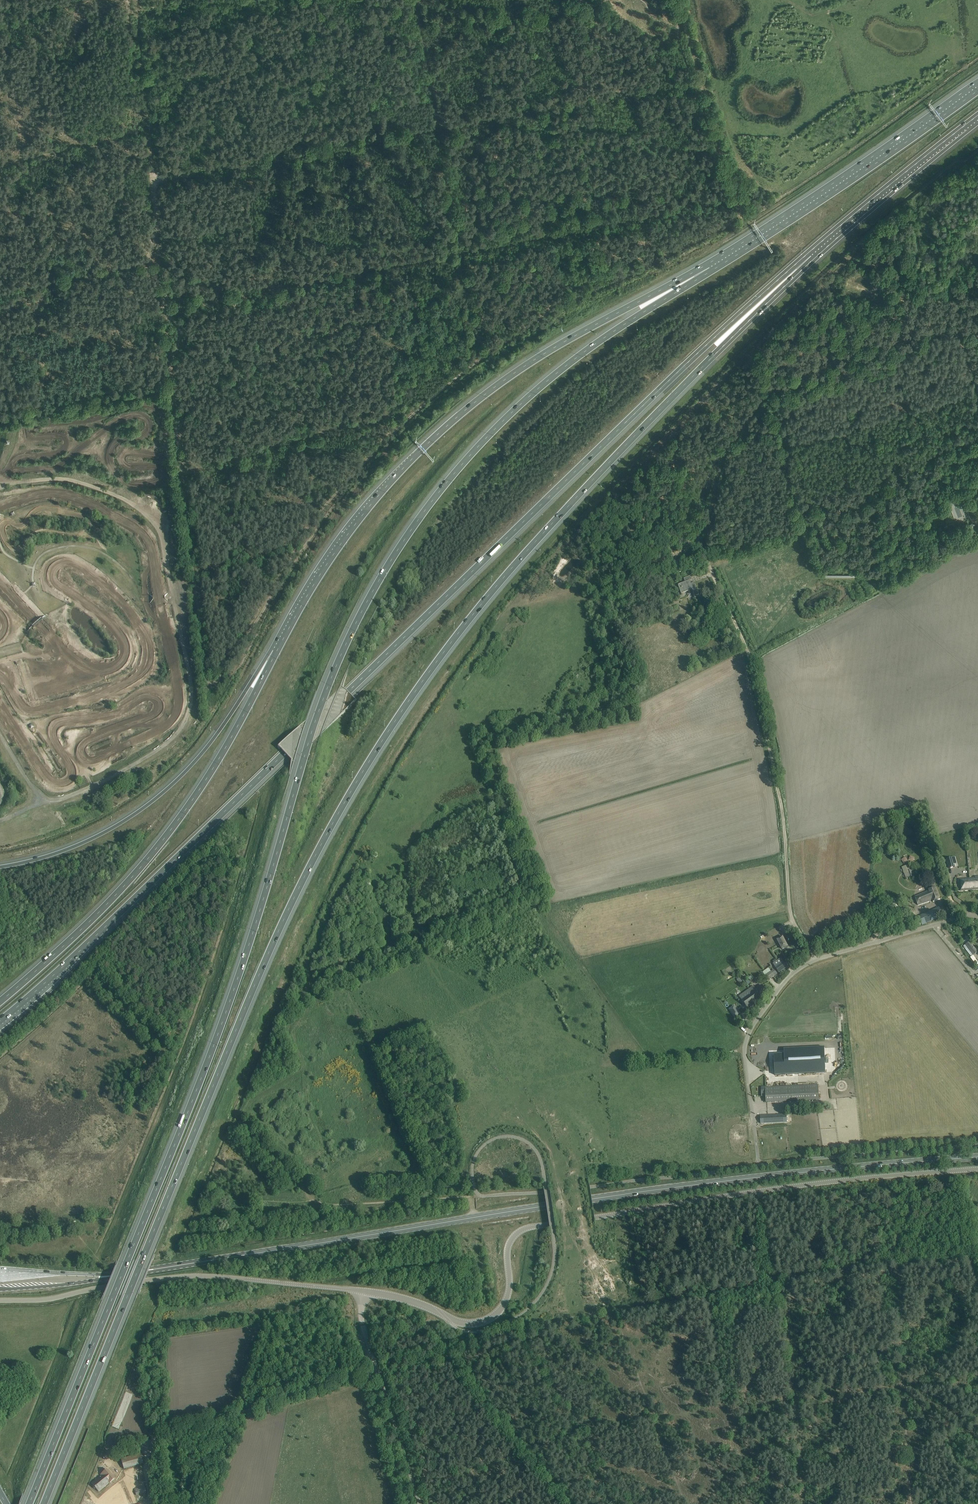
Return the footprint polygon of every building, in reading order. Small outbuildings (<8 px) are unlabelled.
[(692,590),(695,598),(700,597),(694,583),(691,584),(690,581),(692,580),(690,576),(684,578),(685,582),(678,585),(681,594),(692,590)] [(692,624),(689,626),(691,631),(692,631),(694,633),(698,631),(697,629),(695,630),(692,624)] [(946,860),(948,869),(955,867),(953,858),(946,860)] [(907,872),(908,872),(910,878),(914,876),(909,864),(902,867),(904,873),(907,872)] [(971,890),(977,889),(977,877),(975,877),(975,878),(970,879),(971,890)] [(970,879),(960,880),(961,891),(971,890),(970,879)] [(915,897),(916,901),(918,906),(929,901),(932,900),(933,902),(940,899),(935,887),(929,890),(929,891),(915,897)] [(897,916),(906,911),(903,906),(896,909),(894,905),(896,904),(894,901),(891,903),(897,916)] [(919,917),(922,924),(943,915),(940,908),(919,917)] [(788,946),(783,937),(777,939),(782,949),(788,946)] [(976,965),(977,964),(977,960),(974,955),(977,952),(970,941),(965,945),(962,947),(976,965)] [(788,953),(783,955),(787,967),(793,963),(788,953)] [(779,973),(787,968),(783,962),(775,967),(779,973)] [(764,976),(768,980),(774,976),(777,974),(774,970),(771,971),(768,968),(762,972),(765,976),(764,976)] [(737,983),(729,988),(735,997),(743,991),(742,990),(743,989),(741,986),(739,987),(737,983)] [(757,990),(754,986),(751,987),(754,991),(745,998),(743,994),(739,996),(748,1008),(768,994),(762,986),(757,990)] [(733,1007),(729,1009),(733,1014),(735,1017),(739,1015),(736,1011),(733,1007)] [(785,1057),(775,1057),(776,1077),(791,1076),(820,1075),(826,1074),(824,1047),(784,1049),(785,1057)] [(818,1085),(809,1085),(809,1098),(809,1100),(819,1100),(818,1085)] [(791,1086),(765,1087),(766,1102),(791,1101),(791,1086)] [(786,1115),(761,1116),(761,1123),(787,1122),(786,1115)] [(121,1459),(122,1464),(124,1469),(143,1463),(140,1454),(121,1459)] [(91,1483),(95,1487),(99,1492),(109,1483),(110,1483),(115,1479),(107,1469),(100,1474),(101,1475),(91,1483)] [(145,1486),(135,1489),(136,1495),(146,1493),(145,1486)]
